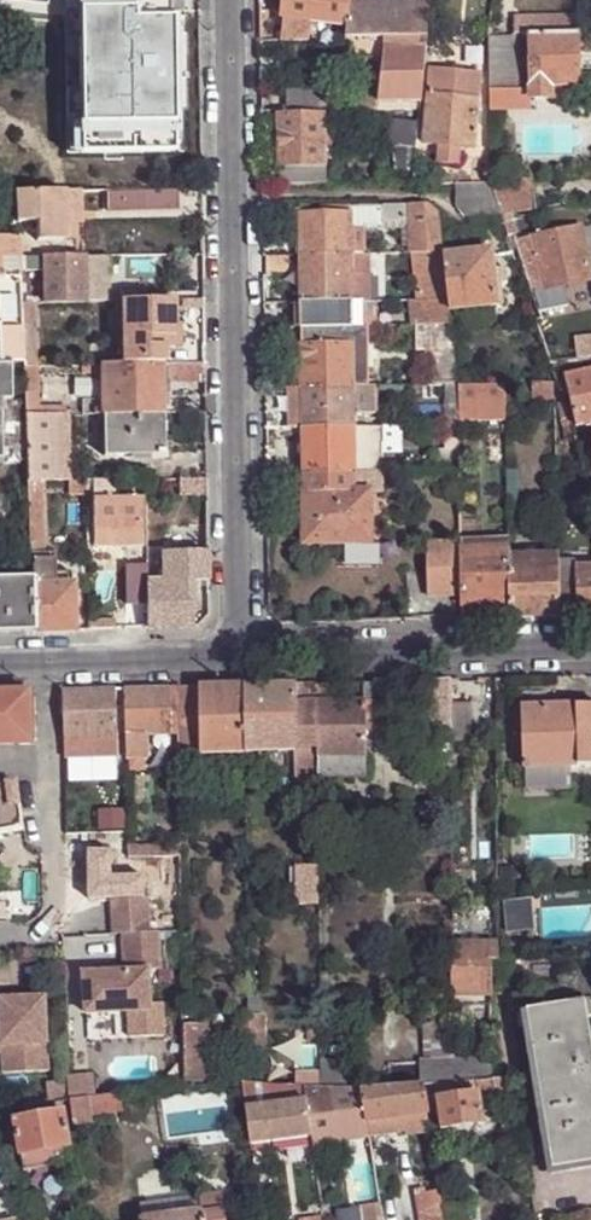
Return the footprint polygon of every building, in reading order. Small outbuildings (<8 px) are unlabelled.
[(312,23),(314,0),(286,0),(284,20),(305,22),(312,23)] [(349,0),(314,0),(312,23),(328,25),(347,26),(349,3),(349,0)] [(386,37),(427,36),(431,0),(349,3),(347,26),(346,39),(386,37)] [(529,34),(577,33),(578,22),(517,21),(516,34),(519,34),(529,34)] [(303,40),(326,40),(328,25),(312,23),(305,22),(303,40)] [(579,86),(577,33),(529,34),(530,99),(552,99),(551,86),(579,86)] [(520,91),(519,34),(516,34),(488,34),(490,90),(520,91)] [(378,103),(422,102),(427,36),(386,37),(378,103)] [(432,71),(430,96),(477,100),(479,77),(432,71)] [(63,73),(26,74),(26,87),(40,87),(42,111),(66,109),(63,73)] [(287,113),(327,112),(326,91),(286,92),(287,113)] [(477,100),(430,96),(424,144),(441,146),(439,163),(456,166),(458,148),(472,149),(477,100)] [(399,166),(416,165),(421,109),(403,110),(399,166)] [(279,116),(280,167),(324,167),(324,150),(324,128),(324,115),(279,116)] [(337,128),(324,128),(324,150),(338,149),(337,128)] [(280,167),(280,186),(325,184),(324,167),(280,167)] [(535,210),(532,179),(489,182),(500,214),(535,210)] [(500,214),(489,182),(457,185),(458,211),(465,219),(501,218),(500,214)] [(176,188),(107,190),(107,212),(176,210),(176,188)] [(61,192),(15,194),(16,224),(35,223),(35,241),(63,241),(62,225),(61,192)] [(82,192),(61,192),(62,225),(83,224),(82,192)] [(413,254),(443,254),(438,214),(428,205),(381,206),(381,207),(351,208),(351,212),(299,213),(300,255),(352,255),(351,232),(365,231),(401,231),(402,248),(410,249),(409,254),(413,254)] [(533,236),(546,290),(590,280),(590,274),(581,227),(533,236)] [(16,235),(0,236),(0,279),(18,279),(17,259),(16,235)] [(533,236),(515,239),(516,243),(533,293),(546,290),(533,236)] [(533,293),(516,243),(505,248),(529,322),(536,319),(541,317),(533,293)] [(448,300),(449,311),(466,310),(497,305),(491,251),(443,258),(448,300)] [(202,254),(163,255),(164,271),(203,270),(202,254)] [(431,300),(448,300),(443,258),(443,254),(413,254),(418,301),(431,300)] [(353,303),(352,255),(300,255),(301,304),(353,303)] [(368,302),(368,255),(352,255),(353,303),(368,302)] [(45,304),(83,303),(109,302),(108,258),(81,260),(81,257),(44,258),(45,304)] [(18,279),(0,279),(0,364),(8,364),(22,363),(19,305),(18,279)] [(433,327),(431,300),(418,301),(407,301),(410,327),(433,327)] [(440,326),(451,325),(449,311),(448,300),(431,300),(433,327),(440,326)] [(120,302),(120,366),(150,366),(150,348),(166,348),(173,347),(173,333),(173,301),(120,302)] [(371,328),(371,302),(368,302),(353,303),(353,328),(368,327),(371,328)] [(353,328),(353,303),(301,304),(301,305),(301,329),(353,328)] [(31,304),(19,305),(22,363),(22,369),(34,368),(31,304)] [(499,320),(497,305),(466,310),(467,324),(499,320)] [(446,387),(457,386),(451,325),(440,326),(446,387)] [(369,388),(368,327),(353,328),(354,389),(369,388)] [(354,389),(353,328),(301,329),(302,390),(354,389)] [(183,332),(173,333),(173,347),(183,348),(183,332)] [(579,362),(590,361),(590,337),(577,339),(579,362)] [(150,348),(150,366),(162,366),(166,366),(166,348),(150,348)] [(8,364),(0,364),(0,455),(4,455),(2,403),(8,403),(8,364)] [(163,415),(162,397),(168,397),(168,386),(205,386),(205,366),(166,366),(162,366),(150,366),(120,366),(101,367),(103,400),(102,416),(163,415)] [(590,423),(590,371),(564,377),(575,427),(590,423)] [(458,404),(457,386),(446,387),(443,387),(444,426),(458,426),(458,404)] [(506,404),(505,386),(457,386),(458,404),(506,404)] [(552,400),(551,386),(530,386),(531,400),(552,400)] [(354,428),(354,389),(302,390),(303,429),(354,428)] [(303,429),(302,390),(288,390),(289,429),(303,429)] [(83,401),(82,417),(102,416),(103,400),(83,401)] [(563,444),(576,440),(562,400),(554,401),(563,444)] [(163,415),(102,416),(103,458),(163,456),(163,415)] [(47,417),(24,418),(25,455),(27,482),(51,482),(50,470),(48,438),(47,417)] [(67,417),(47,417),(48,438),(68,437),(67,417)] [(383,445),(383,428),(354,428),(303,429),(303,475),(355,474),(381,473),(384,473),(384,458),(383,445)] [(68,437),(48,438),(50,470),(67,469),(67,463),(69,463),(68,437)] [(394,445),(383,445),(384,458),(395,457),(394,445)] [(459,472),(459,447),(433,448),(433,472),(459,472)] [(67,469),(68,482),(81,481),(81,463),(69,463),(67,463),(67,469)] [(50,470),(51,482),(68,482),(67,469),(50,470)] [(382,495),(381,473),(355,474),(356,494),(370,494),(370,496),(382,495)] [(356,494),(355,474),(303,475),(305,545),(371,545),(370,496),(370,494),(356,494)] [(112,480),(86,481),(86,493),(87,513),(93,513),(93,499),(112,498),(112,480)] [(81,481),(68,482),(69,494),(86,493),(86,481),(81,481)] [(572,500),(577,515),(582,512),(590,509),(590,493),(572,500)] [(141,497),(112,498),(93,499),(93,513),(93,546),(107,546),(108,540),(123,540),(123,526),(141,525),(141,497)] [(31,586),(33,632),(73,631),(70,572),(53,572),(52,553),(40,554),(38,499),(27,500),(28,502),(29,544),(30,580),(31,586)] [(582,512),(590,540),(590,509),(582,512)] [(141,545),(141,525),(123,526),(123,540),(108,540),(107,546),(141,545)] [(461,551),(460,544),(428,544),(429,597),(462,598),(461,551)] [(468,551),(461,551),(462,598),(462,606),(511,604),(510,559),(509,550),(468,551)] [(557,559),(510,559),(511,604),(511,620),(559,618),(557,559)] [(576,559),(557,559),(559,618),(576,618),(575,569),(576,559)] [(147,583),(147,564),(123,565),(123,601),(146,601),(147,583)] [(590,617),(590,569),(575,569),(576,618),(590,617)] [(30,580),(0,580),(0,633),(33,632),(31,586),(30,580)] [(191,582),(147,583),(146,601),(147,629),(192,628),(191,582)] [(114,620),(88,620),(88,631),(115,630),(114,620)] [(451,707),(451,680),(421,681),(421,733),(450,732),(451,707)] [(381,683),(364,683),(365,703),(380,702),(381,683)] [(297,727),(317,727),(317,703),(316,684),(246,686),(247,754),(296,752),(297,727)] [(316,684),(317,703),(332,703),(331,684),(316,684)] [(185,756),(247,754),(246,686),(199,688),(200,707),(200,735),(185,735),(185,756)] [(146,735),(179,734),(179,724),(179,707),(178,688),(124,689),(126,736),(146,735)] [(178,688),(179,707),(189,707),(200,707),(199,688),(178,688)] [(60,691),(62,738),(115,736),(114,690),(60,691)] [(0,693),(0,742),(32,741),(32,733),(34,733),(33,700),(31,700),(31,692),(0,693)] [(317,727),(318,759),(367,758),(366,731),(381,730),(380,702),(365,703),(332,703),(317,703),(317,727)] [(590,766),(590,705),(520,707),(522,767),(590,766)] [(179,707),(179,724),(188,723),(189,707),(179,707)] [(450,732),(451,744),(471,744),(470,707),(451,707),(450,732)] [(296,752),(296,788),(317,788),(318,780),(318,759),(317,727),(297,727),(296,752)] [(127,761),(128,771),(145,771),(145,760),(147,760),(146,735),(126,736),(127,761)] [(62,738),(62,758),(116,757),(115,736),(62,738)] [(318,759),(318,780),(367,778),(367,758),(318,759)] [(22,832),(15,784),(0,787),(0,836),(22,832)] [(171,884),(182,884),(182,858),(130,859),(130,871),(134,874),(170,874),(171,884)] [(318,866),(295,866),(296,905),(319,904),(318,866)] [(171,906),(182,907),(182,884),(171,884),(171,906)] [(123,934),(150,933),(148,899),(112,900),(113,934),(123,934)] [(150,933),(123,934),(124,972),(83,973),(85,1014),(128,1012),(129,1039),(163,1037),(162,1005),(150,1006),(148,970),(160,970),(159,932),(150,933)] [(496,957),(496,942),(452,943),(452,994),(490,993),(490,958),(496,957)] [(499,944),(499,957),(519,955),(518,943),(499,944)] [(518,943),(519,955),(532,955),(532,943),(518,943)] [(9,1046),(10,1073),(48,1071),(45,997),(0,999),(0,1046),(9,1046)] [(590,1040),(589,1032),(587,1018),(585,1001),(527,1010),(542,1106),(551,1169),(563,1167),(590,1162),(590,1042),(590,1040)] [(431,1059),(453,1058),(452,1050),(452,1002),(431,1003),(431,1059)] [(563,1167),(551,1169),(542,1106),(527,1010),(520,1011),(529,1067),(531,1075),(547,1176),(590,1169),(590,1162),(563,1167)] [(264,1017),(249,1017),(248,1040),(248,1054),(265,1053),(264,1017)] [(185,1026),(186,1085),(210,1084),(208,1026),(185,1026)] [(320,1031),(308,1031),(308,1042),(320,1041),(320,1031)] [(1,1073),(10,1073),(9,1046),(0,1046),(0,1055),(1,1073)] [(421,1071),(452,1069),(453,1058),(431,1059),(422,1059),(421,1071)] [(489,1080),(489,1058),(453,1058),(452,1069),(452,1083),(489,1080)] [(362,1091),(365,1090),(365,1078),(357,1063),(323,1063),(324,1088),(362,1091)] [(424,1086),(452,1083),(452,1069),(421,1071),(422,1086),(424,1086)] [(295,1075),(295,1088),(303,1089),(320,1089),(320,1075),(295,1075)] [(68,1101),(94,1098),(92,1076),(66,1079),(66,1081),(68,1101)] [(512,1079),(493,1080),(496,1090),(496,1098),(515,1095),(512,1079)] [(493,1080),(489,1080),(452,1083),(424,1086),(426,1099),(439,1097),(490,1091),(496,1090),(493,1080)] [(66,1081),(45,1084),(49,1105),(68,1101),(66,1081)] [(426,1099),(424,1086),(422,1086),(390,1088),(365,1090),(362,1091),(364,1105),(367,1121),(368,1120),(402,1115),(427,1111),(428,1111),(426,1099)] [(265,1096),(264,1087),(249,1087),(246,1087),(254,1146),(312,1138),(307,1113),(305,1102),(256,1109),(255,1097),(265,1096)] [(305,1102),(303,1089),(295,1088),(264,1087),(265,1096),(255,1097),(256,1109),(305,1102)] [(364,1105),(362,1091),(324,1088),(320,1089),(303,1089),(305,1102),(307,1113),(312,1138),(329,1136),(337,1142),(369,1138),(367,1121),(364,1105)] [(490,1091),(439,1097),(443,1131),(484,1126),(484,1122),(493,1121),(490,1091)] [(122,1105),(121,1095),(94,1098),(68,1101),(69,1110),(72,1126),(92,1124),(90,1110),(122,1105)] [(49,1105),(36,1107),(38,1115),(61,1112),(69,1110),(68,1101),(49,1105)] [(427,1111),(402,1115),(405,1132),(406,1136),(430,1133),(427,1111)] [(61,1112),(38,1115),(14,1119),(23,1169),(71,1161),(61,1112)] [(402,1115),(368,1120),(370,1137),(405,1132),(402,1115)] [(416,1194),(420,1219),(427,1219),(426,1214),(445,1211),(444,1208),(442,1194),(441,1190),(416,1194)] [(13,1197),(0,1199),(0,1219),(17,1219),(13,1197)] [(363,1219),(382,1216),(380,1210),(379,1200),(361,1203),(363,1219)] [(226,1202),(144,1214),(145,1219),(229,1219),(226,1202)] [(446,1219),(467,1219),(464,1205),(444,1208),(445,1211),(446,1219)] [(426,1214),(427,1219),(446,1219),(445,1211),(426,1214)]
